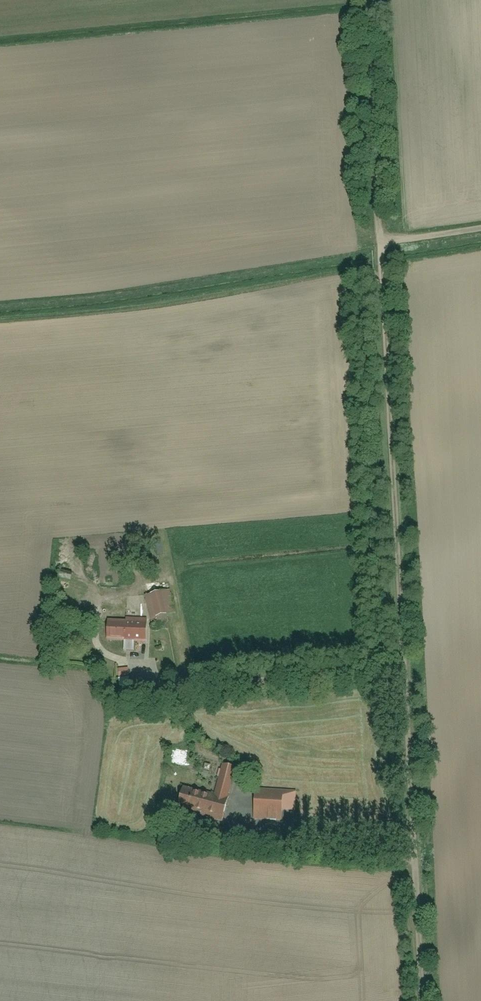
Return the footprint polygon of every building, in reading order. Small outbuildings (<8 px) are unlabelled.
[(71,564),(69,577),(82,579),(84,566),(71,564)] [(166,589),(142,596),(150,624),(174,617),(166,589)] [(142,619),(108,618),(107,640),(142,641),(142,619)] [(180,783),(174,813),(222,823),(233,770),(219,767),(214,790),(180,783)] [(258,784),(257,794),(255,793),(253,821),(285,823),(287,796),(267,794),(268,784),(258,784)]
